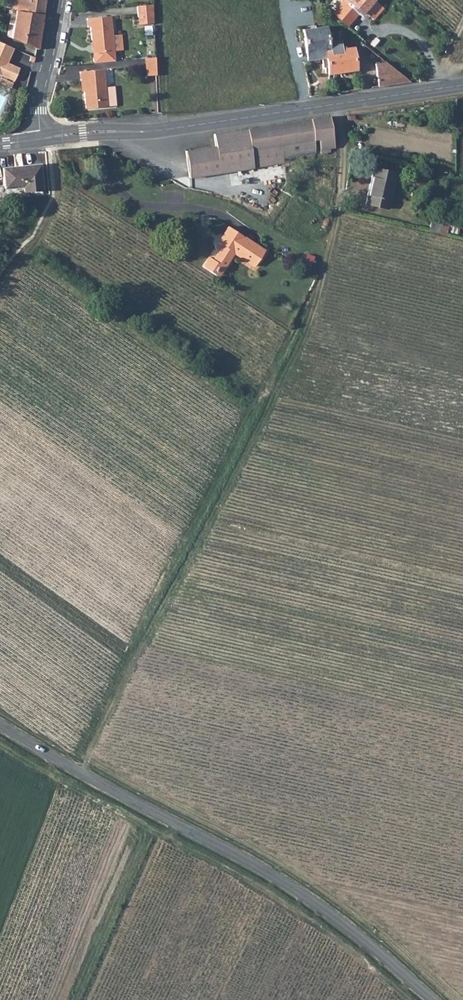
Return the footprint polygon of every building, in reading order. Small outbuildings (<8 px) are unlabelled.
[(13,38),(38,49),(39,50),(47,0),(13,0),(12,7),(18,9),(13,38)] [(349,26),(361,13),(363,14),(365,13),(374,21),(384,9),(374,0),(343,0),(332,12),(349,26)] [(138,6),(138,16),(155,15),(155,14),(154,4),(138,6)] [(155,23),(155,15),(138,16),(139,24),(155,23)] [(117,51),(113,17),(89,19),(90,28),(92,28),(94,41),(96,40),(97,53),(117,51)] [(324,59),(326,75),(357,71),(353,46),(345,48),(344,46),(341,46),(340,40),(329,42),(326,26),(301,29),(306,62),(324,59)] [(0,42),(0,74),(14,80),(19,68),(8,63),(8,65),(4,63),(6,58),(9,60),(14,48),(0,42)] [(146,58),(146,71),(157,71),(157,57),(146,58)] [(375,64),(378,87),(410,82),(385,62),(375,64)] [(88,109),(118,106),(117,87),(107,88),(105,70),(81,72),(82,82),(85,82),(88,109)] [(186,151),(190,178),(285,165),(284,159),(316,153),(314,140),(319,140),(321,154),(330,153),(329,148),(335,148),(330,117),(214,134),(215,146),(186,151)] [(1,168),(3,189),(22,188),(23,192),(43,190),(40,164),(1,168)] [(373,167),(365,204),(388,210),(397,173),(373,167)] [(432,219),(429,231),(439,234),(443,222),(432,219)] [(451,225),(450,232),(458,234),(459,227),(451,225)] [(201,266),(219,278),(234,254),(254,267),(265,250),(244,236),(244,237),(227,226),(217,242),(221,245),(212,260),(207,257),(201,266)]
